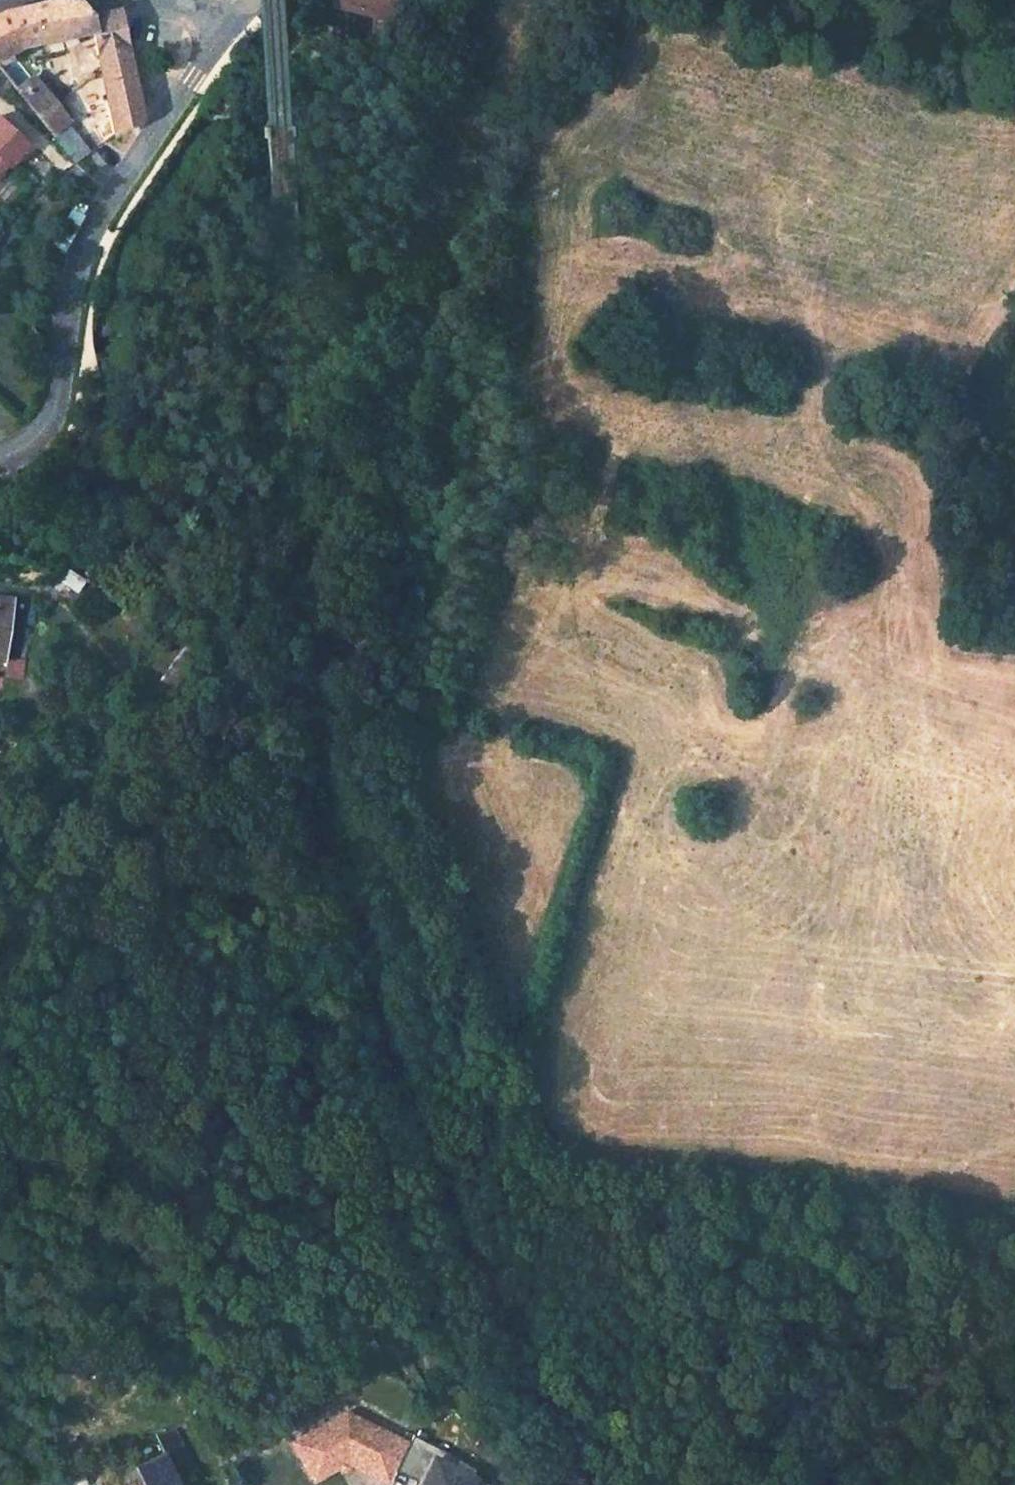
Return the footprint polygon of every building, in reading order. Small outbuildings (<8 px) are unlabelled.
[(92,15),(81,0),(45,0),(37,2),(48,38),(94,24),(92,15)] [(332,5),(393,22),(399,0),(333,0),(332,5)] [(37,2),(24,5),(1,12),(0,13),(0,59),(14,51),(26,45),(48,38),(37,2)] [(92,15),(103,78),(115,135),(141,117),(131,71),(118,10),(92,15)] [(14,51),(0,59),(0,68),(23,98),(42,84),(14,51)] [(70,120),(42,84),(23,98),(51,134),(70,120)] [(0,119),(0,165),(23,141),(0,119)] [(91,152),(70,120),(51,134),(74,164),(91,152)] [(10,599),(0,598),(0,661),(3,661),(10,599)] [(26,662),(8,660),(5,679),(0,678),(0,697),(21,699),(26,662)] [(399,1443),(343,1411),(282,1445),(304,1484),(346,1462),(377,1480),(399,1443)] [(395,1467),(416,1478),(412,1484),(488,1484),(470,1476),(475,1466),(412,1434),(395,1467)] [(183,1459),(124,1483),(125,1484),(193,1484),(183,1459)]
